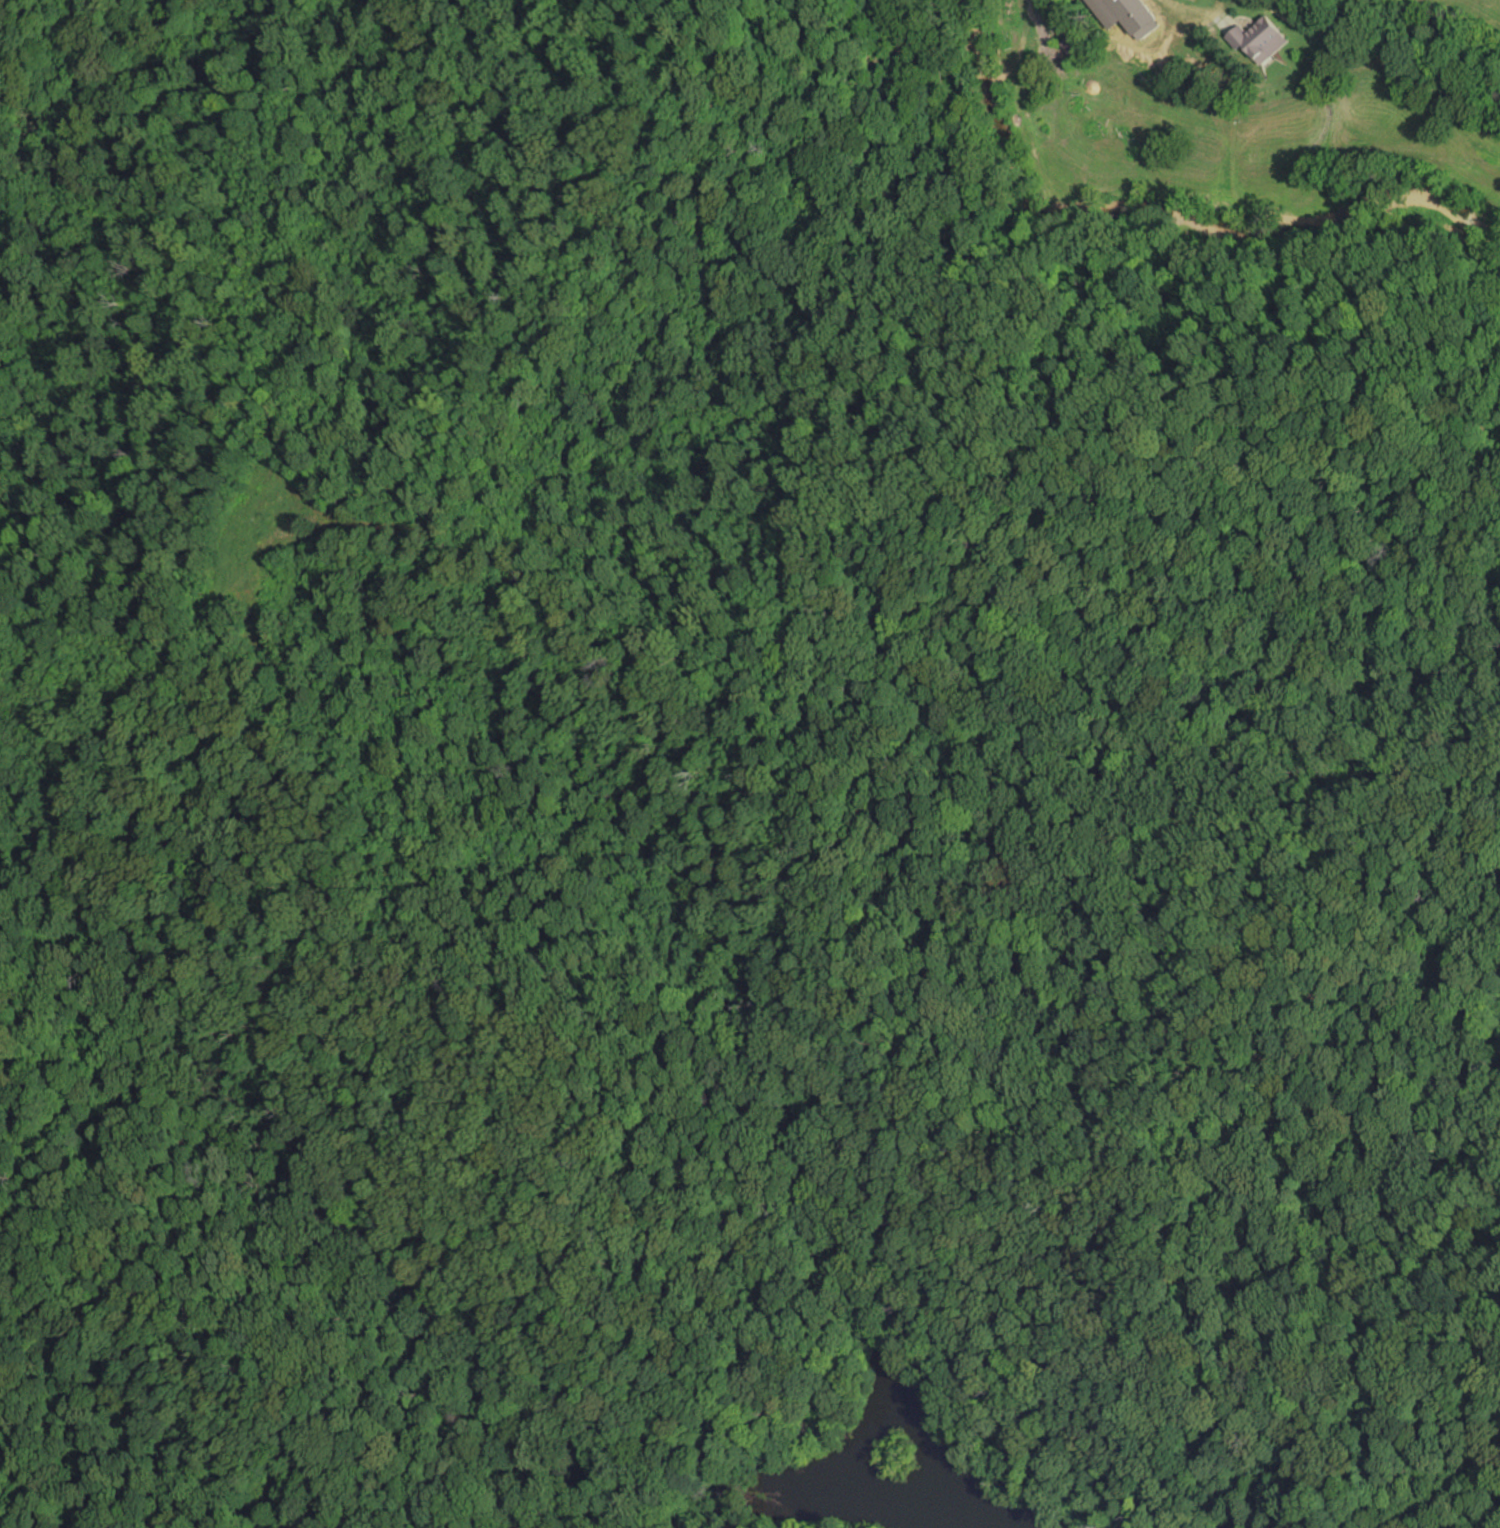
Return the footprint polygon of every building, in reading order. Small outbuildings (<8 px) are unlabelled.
[(1112,19),(1134,2),(1132,0),(1097,0),(1112,19)] [(1286,41),(1264,15),(1245,31),(1238,23),(1227,33),(1256,66),(1286,41)]
